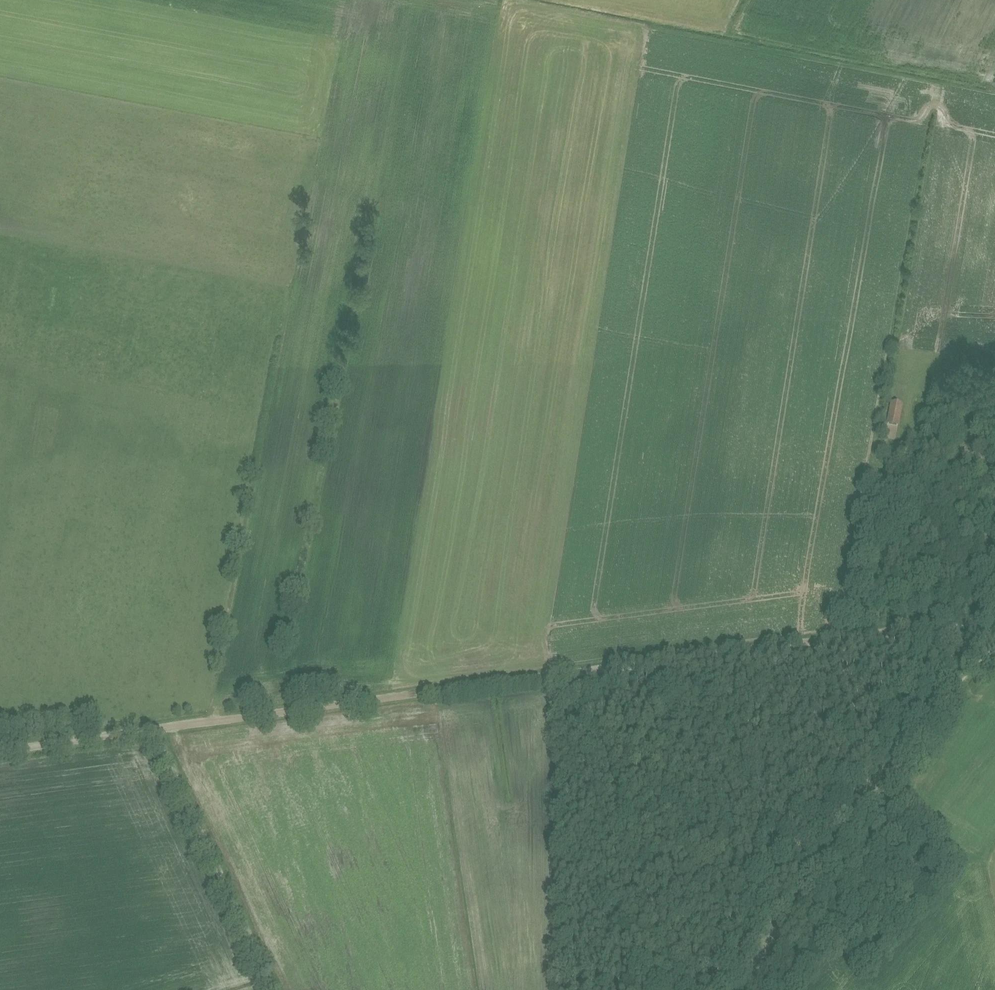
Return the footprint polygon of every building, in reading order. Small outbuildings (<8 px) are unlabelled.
[(897,426),(902,404),(891,402),(886,423),(897,426)]
